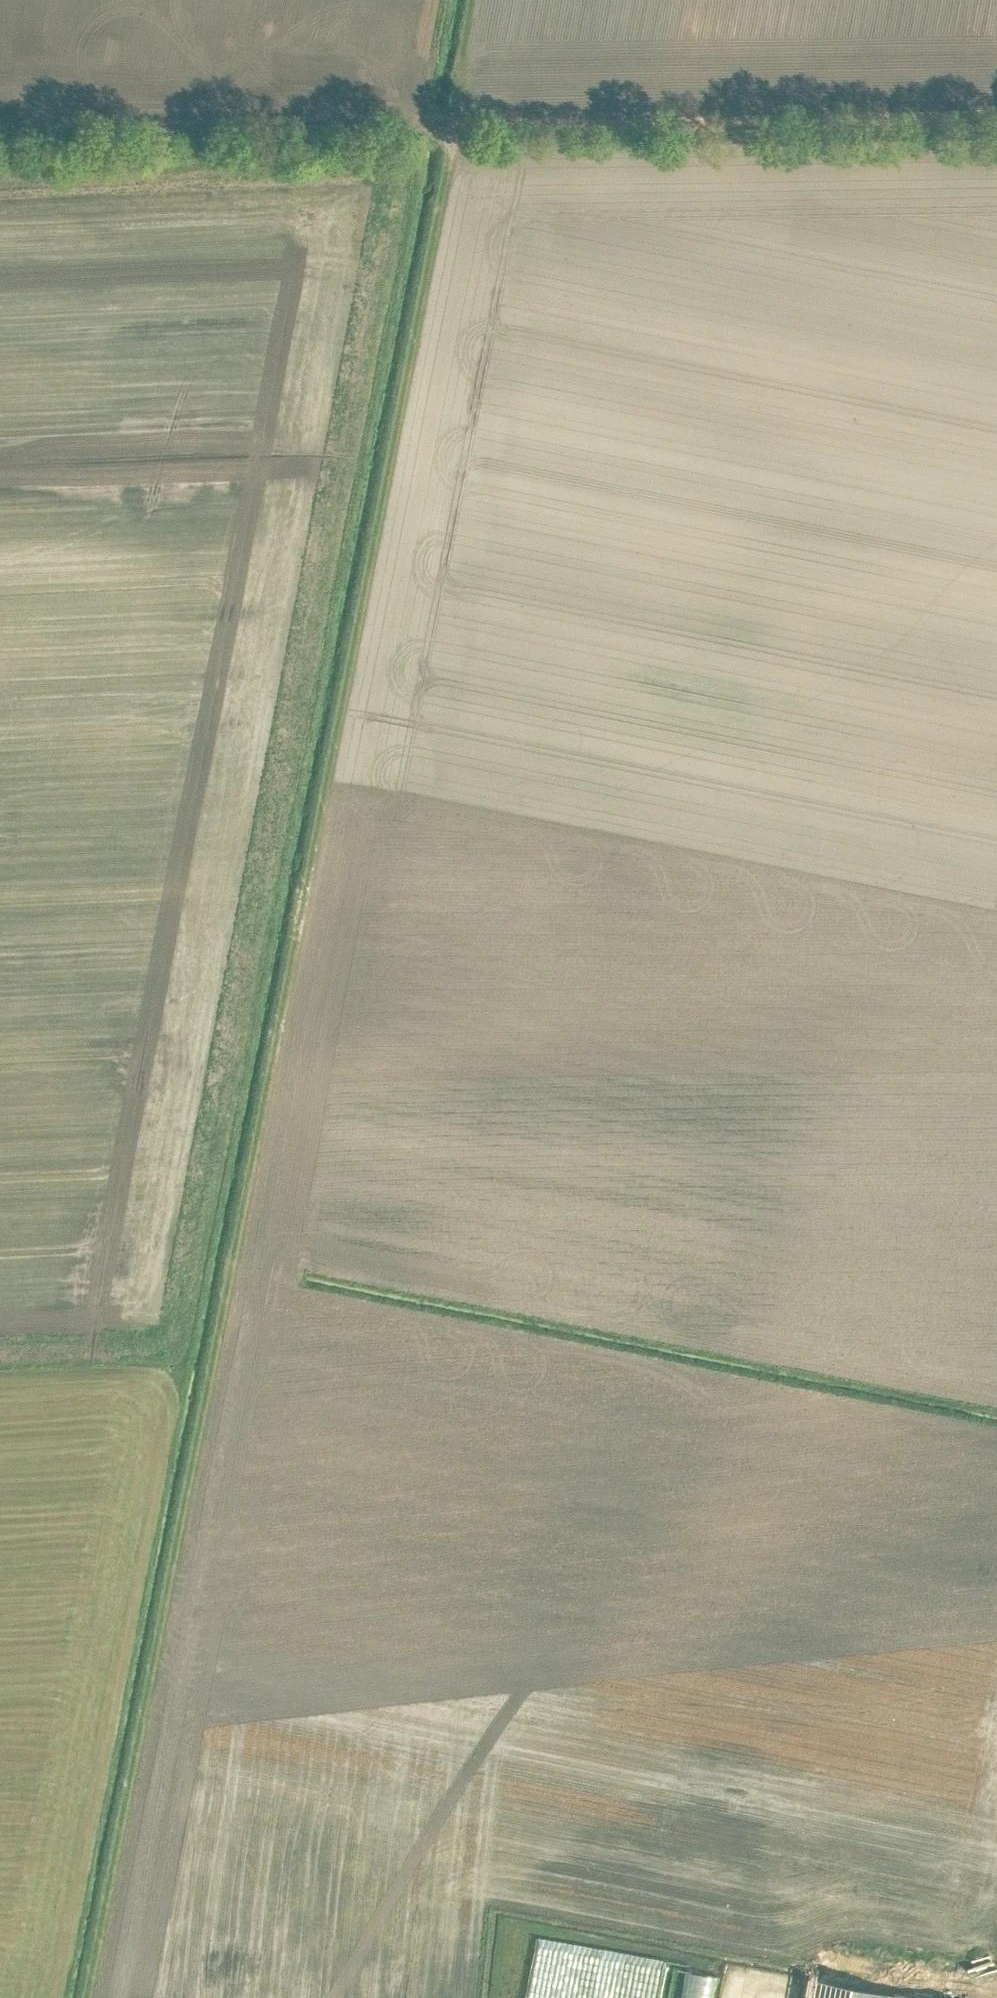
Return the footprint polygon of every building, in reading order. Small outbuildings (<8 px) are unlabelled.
[(809,1975),(805,1997),(929,1997),(809,1975)]
